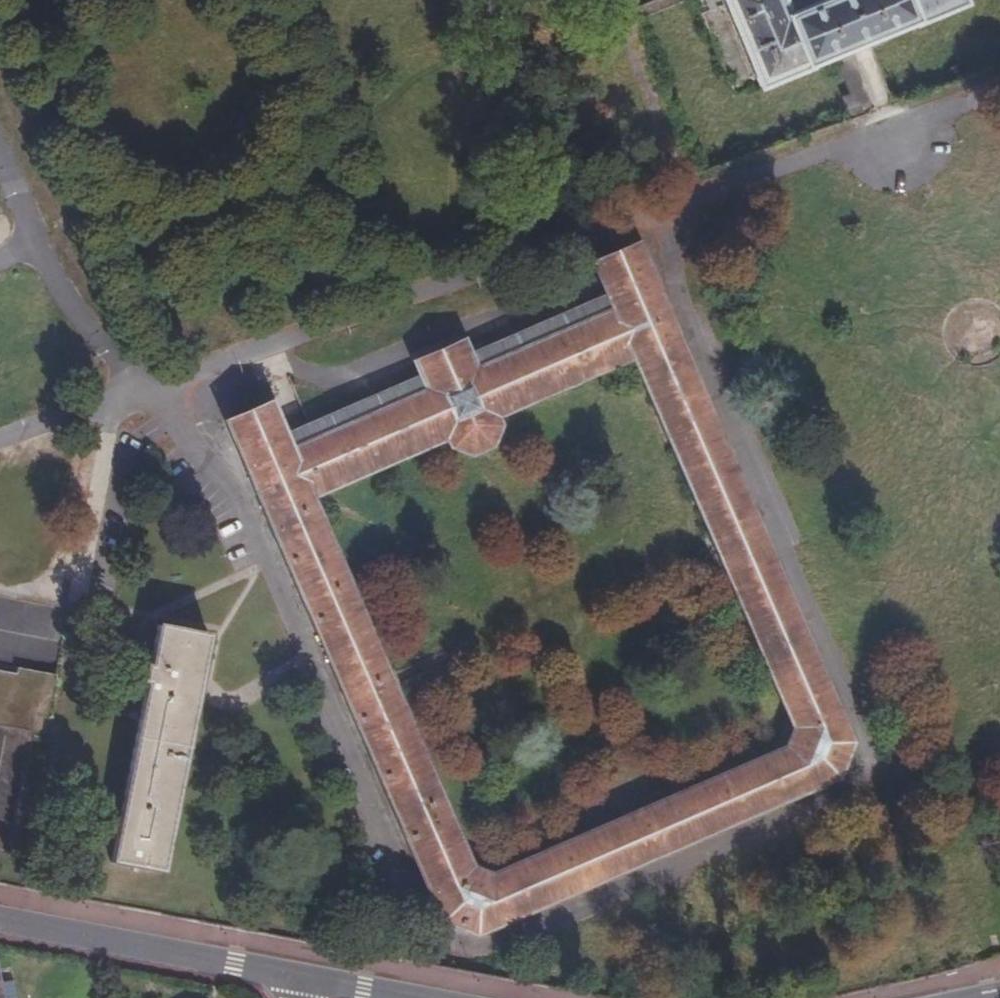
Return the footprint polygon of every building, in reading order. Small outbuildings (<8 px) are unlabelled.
[(760,86),(812,64),(811,61),(912,20),(913,24),(961,5),(961,0),(820,0),(790,12),(785,0),(700,0),(737,90),(758,82),(760,86)] [(792,615),(743,499),(687,368),(660,306),(633,245),(593,262),(605,292),(469,351),(465,342),(422,360),(426,369),(331,410),(287,430),(274,401),(234,418),(275,513),(301,573),(325,628),(372,739),(434,882),(446,910),(480,925),(615,867),(740,813),(835,771),(846,740),(792,615)] [(52,603),(22,596),(0,591),(0,837),(18,758),(37,674),(52,603)] [(175,762),(202,638),(150,626),(142,666),(138,664),(134,682),(138,683),(99,859),(101,861),(151,872),(175,762)]
